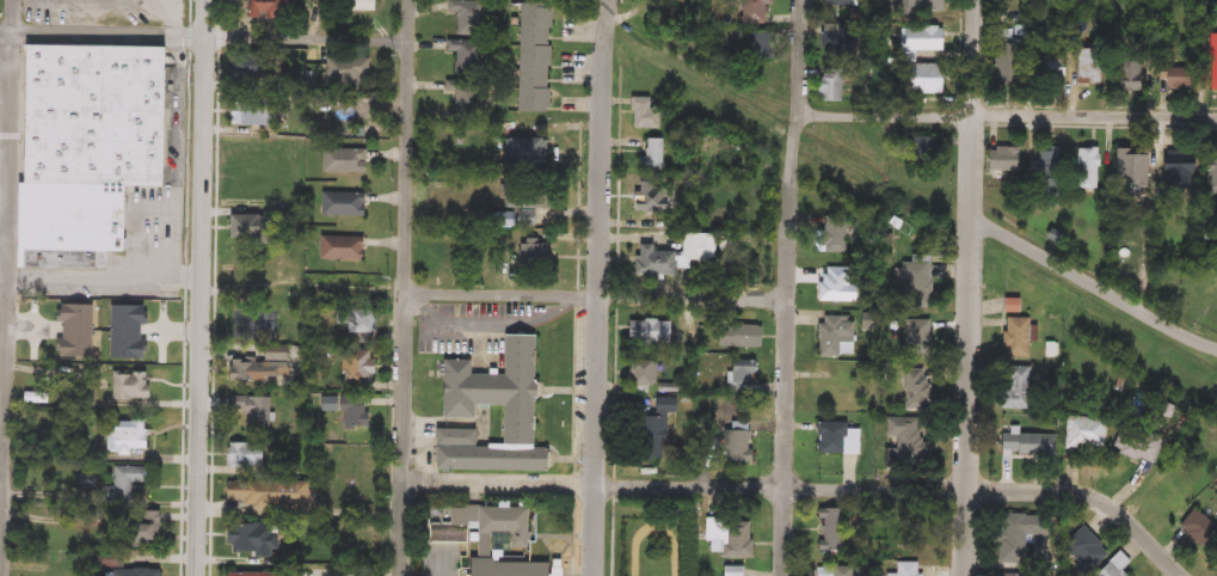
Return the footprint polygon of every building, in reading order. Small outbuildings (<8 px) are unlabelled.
[(260,19),(260,0),(291,0),(291,19),(260,19)] [(356,12),(356,0),(380,0),(380,12),(356,12)] [(740,24),(740,0),(770,0),(770,6),(763,6),(763,24),(740,24)] [(903,12),(903,0),(942,0),(942,12),(903,12)] [(485,1),(485,36),(461,36),(461,17),(451,17),(451,1),(485,1)] [(522,112),(524,5),(555,5),(553,114),(522,112)] [(940,51),(901,51),(901,27),(940,27),(940,51)] [(484,41),(484,75),(460,75),(460,53),(451,53),(451,41),(484,41)] [(992,85),(992,43),(1018,43),(1018,85),(992,85)] [(173,189),(134,189),(134,253),(27,252),(29,47),(174,48),(173,189)] [(1102,85),(1077,85),(1077,49),(1102,49),(1102,85)] [(1062,54),(1062,88),(1035,88),(1035,54),(1062,54)] [(279,56),(279,80),(239,80),(239,56),(279,56)] [(1118,86),(1118,57),(1144,57),(1144,86),(1118,86)] [(373,59),(373,85),(331,85),(331,59),(373,59)] [(941,96),(903,96),(903,65),(941,65),(941,96)] [(1160,92),(1160,66),(1188,66),(1188,92),(1160,92)] [(841,104),(816,104),(816,75),(841,75),(841,104)] [(459,94),(448,94),(448,82),(481,82),(481,118),(459,118),(459,94)] [(659,98),(659,129),(632,129),(632,98),(659,98)] [(236,104),(275,104),(275,127),(236,127),(236,104)] [(506,139),(545,139),(543,171),(506,170),(506,139)] [(664,172),(635,172),(635,158),(645,158),(645,139),(664,139),(664,172)] [(1019,172),(986,172),(986,148),(1019,148),(1019,172)] [(1058,189),(1038,189),(1038,148),(1058,148),(1058,189)] [(1098,149),(1098,190),(1077,190),(1077,149),(1098,149)] [(370,174),(328,174),(328,151),(370,151),(370,174)] [(1209,151),(1216,151),(1216,190),(1209,190),(1209,151)] [(1192,154),(1192,190),(1162,190),(1162,154),(1192,154)] [(1150,186),(1114,186),(1114,155),(1150,155),(1150,186)] [(674,184),(674,212),(625,212),(625,184),(674,184)] [(504,212),(504,188),(543,189),(543,209),(535,209),(534,229),(498,228),(499,212),(504,212)] [(363,216),(320,216),(320,194),(363,194),(363,216)] [(226,216),(269,216),(269,240),(226,240),(226,216)] [(824,255),(824,216),(844,216),(844,255),(824,255)] [(361,238),(361,261),(318,261),(318,238),(361,238)] [(547,271),(517,271),(517,240),(547,240),(547,271)] [(652,245),(652,252),(674,252),(674,278),(634,278),(634,245),(652,245)] [(929,311),(898,311),(898,264),(929,264),(929,311)] [(854,300),(829,300),(829,270),(854,270),(854,300)] [(1004,312),(1004,301),(1018,301),(1018,312),(1004,312)] [(344,339),(344,313),(374,313),(374,339),(344,339)] [(813,318),(854,318),(854,357),(813,357),(813,318)] [(1028,359),(1003,359),(1003,318),(1028,318),(1028,359)] [(905,353),(905,320),(930,320),(932,353),(905,353)] [(625,341),(626,321),(668,323),(666,343),(625,341)] [(717,347),(717,326),(760,326),(760,347),(717,347)] [(431,470),(432,429),(473,430),(473,447),(497,447),(497,405),(440,405),(440,360),(469,361),(469,375),(502,375),(503,335),(534,336),(531,448),(546,448),(546,471),(431,470)] [(288,347),(288,382),(226,382),(226,361),(262,361),(262,347),(288,347)] [(340,354),(370,355),(370,384),(340,384),(340,354)] [(628,391),(628,361),(657,361),(657,391),(628,391)] [(754,361),(754,382),(740,382),(740,392),(726,392),(726,361),(754,361)] [(1031,367),(1031,408),(1003,408),(1003,367),(1031,367)] [(904,410),(904,368),(929,368),(930,410),(904,410)] [(111,400),(111,372),(146,372),(146,400),(111,400)] [(270,431),(245,431),(245,417),(229,417),(229,398),(270,398),(270,431)] [(718,462),(717,398),(738,398),(738,422),(749,422),(749,462),(718,462)] [(368,428),(344,428),(344,408),(368,408),(368,428)] [(638,415),(665,415),(665,456),(638,456),(638,415)] [(1104,452),(1064,449),(1065,417),(1106,419),(1104,452)] [(105,453),(105,422),(145,422),(145,453),(105,453)] [(846,422),(846,430),(859,430),(859,455),(816,455),(816,422),(846,422)] [(1160,441),(1149,466),(1112,449),(1123,424),(1160,441)] [(898,427),(929,428),(927,461),(897,460),(898,427)] [(1057,455),(1012,455),(1012,435),(1057,435),(1057,455)] [(143,483),(130,483),(130,504),(112,504),(112,467),(143,467),(143,483)] [(308,480),(307,508),(225,507),(226,479),(308,480)] [(542,562),(542,575),(465,575),(465,507),(518,507),(518,537),(488,537),(488,562),(542,562)] [(1192,510),(1216,528),(1216,542),(1209,553),(1178,532),(1192,510)] [(156,513),(156,544),(113,544),(113,513),(156,513)] [(1026,535),(1025,564),(1001,563),(1002,515),(1051,516),(1050,537),(1026,535)] [(819,551),(819,516),(848,516),(848,551),(819,551)] [(276,556),(225,556),(225,525),(276,525),(276,556)] [(1108,554),(1087,575),(1061,549),(1083,528),(1108,554)] [(720,558),(720,553),(709,553),(709,541),(720,541),(720,529),(750,529),(750,558),(720,558)] [(1121,570),(1125,575),(1093,575),(1123,556),(1130,565),(1121,570)] [(921,566),(921,575),(890,575),(890,566),(921,566)] [(740,568),(740,575),(721,575),(721,568),(740,568)] [(852,568),(852,575),(816,575),(816,568),(852,568)]
